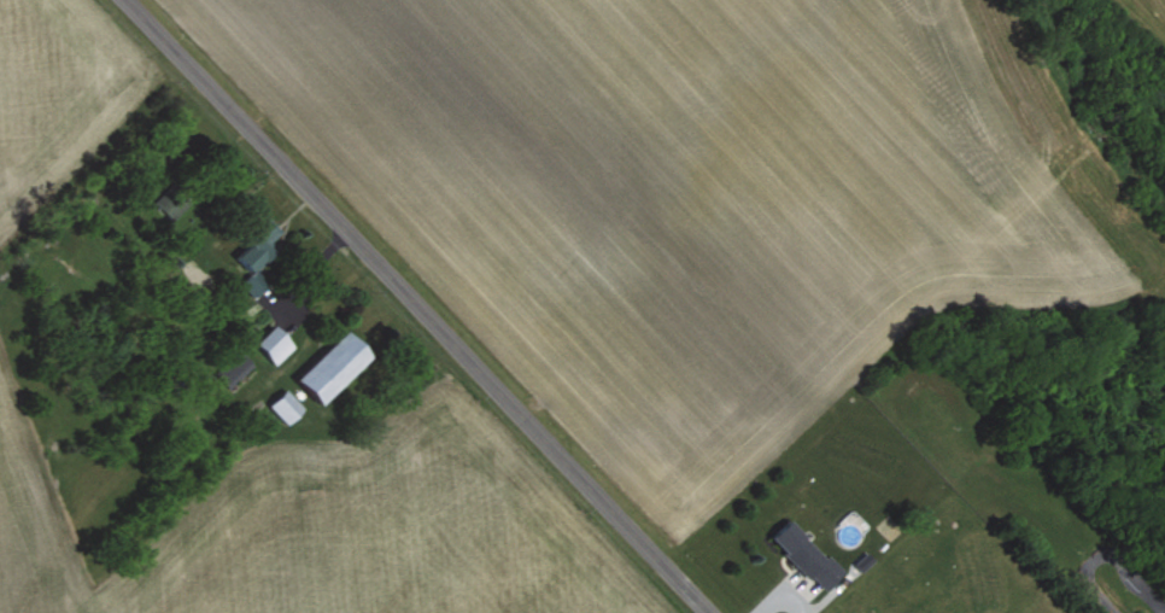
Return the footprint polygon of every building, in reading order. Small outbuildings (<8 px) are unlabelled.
[(172,217),(188,198),(167,182),(152,201),(172,217)] [(251,295),(266,283),(253,268),(275,250),(269,242),(278,235),(270,225),(234,254),(248,272),(238,280),(251,295)] [(254,341),(274,362),(294,344),(274,322),(254,341)] [(321,403),(372,355),(347,328),(296,376),(321,403)] [(286,424),(303,407),(284,388),(267,404),(286,424)]
